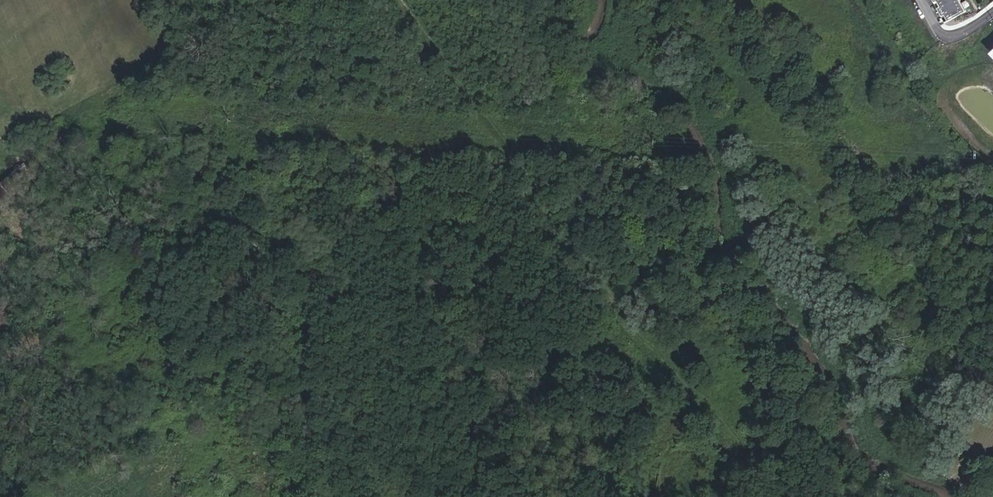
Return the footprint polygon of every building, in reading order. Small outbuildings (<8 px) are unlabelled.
[(934,4),(937,3),(940,9),(956,0),(932,0),(934,4)] [(966,13),(958,0),(956,0),(940,9),(937,10),(942,18),(945,17),(948,23),(966,13)] [(254,198),(260,193),(256,188),(250,191),(254,198)]
